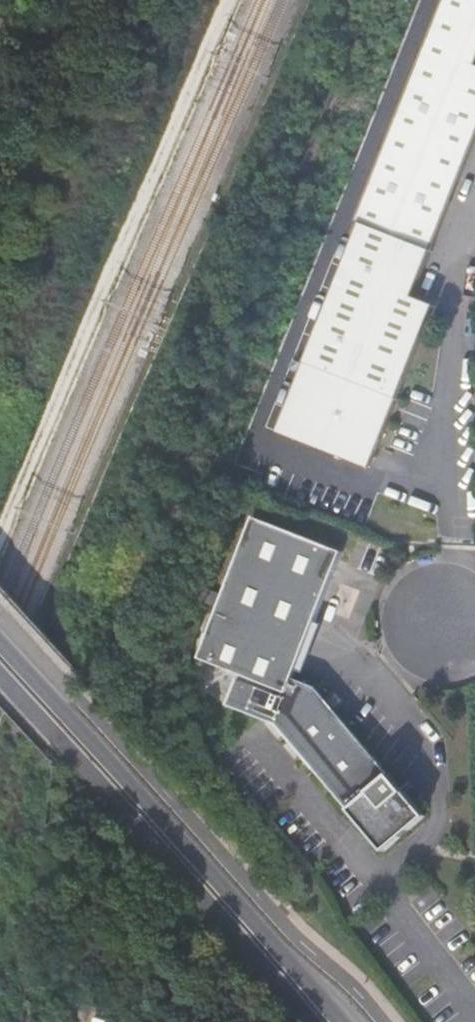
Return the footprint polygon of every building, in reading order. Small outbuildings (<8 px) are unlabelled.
[(355,260),(299,403),(287,434),(382,470),(417,380),(433,340),(446,306),(424,297),(474,167),(474,0),(452,0),(387,165),(364,225),(368,227),(355,260)] [(203,657),(243,673),(230,704),(306,734),(309,731),(322,747),(311,757),(326,775),(344,797),(390,851),(431,816),(399,778),(380,755),(323,687),(300,679),(351,552),(259,515),(203,657)]
